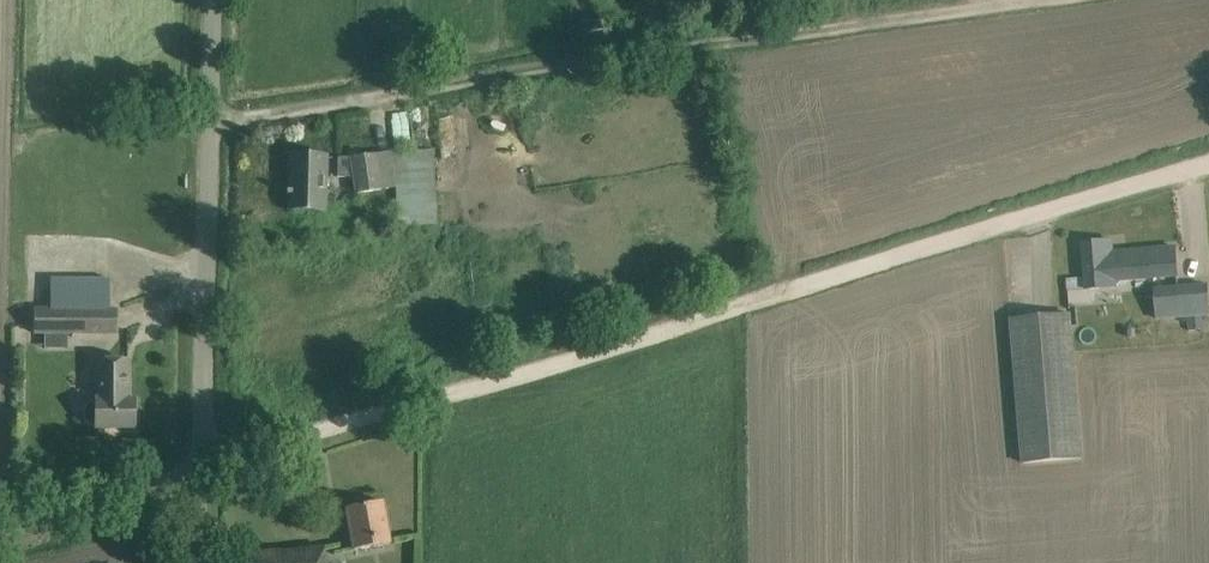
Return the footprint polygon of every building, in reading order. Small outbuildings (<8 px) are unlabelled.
[(391,152),(375,155),(375,154),(352,158),(352,157),(337,157),(338,178),(354,177),(356,193),(395,187),(397,227),(437,225),(433,148),(391,152)] [(287,191),(287,194),(289,194),(288,209),(324,210),(324,209),(325,202),(326,156),(290,155),(289,191),(287,191)] [(1083,243),(1087,290),(1116,288),(1115,282),(1178,276),(1175,247),(1113,253),(1112,241),(1083,243)] [(34,308),(34,333),(116,334),(116,309),(109,309),(109,280),(66,280),(65,309),(34,308)] [(1208,286),(1155,290),(1157,319),(1208,315),(1208,303),(1208,286)] [(1083,458),(1071,315),(1011,320),(1023,463),(1083,458)] [(127,362),(98,361),(98,400),(96,400),(96,401),(91,401),(86,403),(83,409),(83,419),(86,424),(90,427),(96,427),(96,428),(134,428),(134,400),(127,400),(127,362)] [(346,508),(354,550),(390,544),(382,502),(346,508)] [(324,547),(246,553),(246,562),(325,562),(324,547)]
